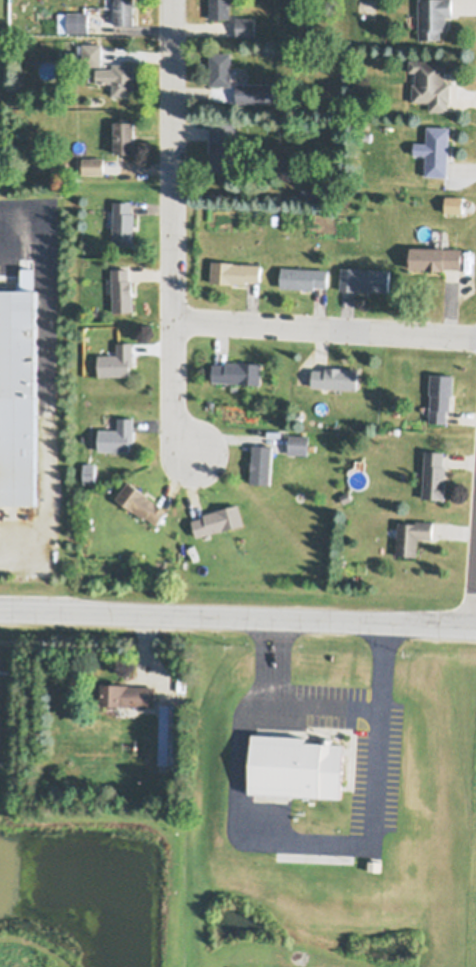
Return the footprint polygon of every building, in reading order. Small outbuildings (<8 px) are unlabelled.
[(115,21),(115,0),(135,0),(135,21),(115,21)] [(210,16),(210,0),(230,0),(230,16),(210,16)] [(420,36),(419,0),(453,0),(453,12),(447,12),(447,27),(441,27),(441,36),(420,36)] [(68,10),(89,10),(89,30),(59,29),(59,10),(68,10)] [(237,15),(255,15),(255,34),(237,34),(237,15)] [(83,41),(102,41),(102,62),(83,63),(83,51),(78,51),(78,43),(83,43),(83,41)] [(210,84),(210,50),(232,50),(232,83),(210,84)] [(413,99),(413,80),(416,80),(416,69),(410,69),(410,57),(447,58),(447,70),(445,70),(445,80),(451,80),(451,83),(451,100),(449,100),(449,108),(431,108),(431,99),(413,99)] [(135,61),(135,92),(113,92),(113,80),(97,80),(97,66),(113,66),(113,61),(135,61)] [(237,81),(278,81),(278,102),(237,102),(237,81)] [(115,119),(135,119),(135,150),(115,150),(115,119)] [(210,171),(210,121),(236,122),(236,140),(232,140),(232,171),(224,171),(224,170),(218,170),(218,171),(210,171)] [(450,124),(448,174),(426,173),(427,152),(414,151),(415,140),(427,140),(428,124),(450,124)] [(82,156),(104,156),(104,172),(82,172),(82,156)] [(52,161),(64,161),(64,172),(52,172),(52,161)] [(300,187),(316,189),(315,198),(299,196),(300,187)] [(464,194),(463,210),(446,210),(446,194),(464,194)] [(114,199),(131,200),(131,211),(135,211),(134,242),(112,242),(114,199)] [(410,245),(445,246),(462,247),(462,267),(444,267),(444,268),(427,268),(427,267),(410,267),(410,245)] [(233,262),(261,264),(260,280),(259,279),(259,281),(247,280),(246,283),(234,283),(210,281),(211,260),(233,261),(233,262)] [(281,266),(328,269),(327,286),(314,285),(314,288),(280,286),(281,266)] [(388,290),(356,288),(355,290),(340,289),(341,266),(357,267),(357,269),(369,269),(369,268),(389,269),(388,290)] [(112,267),(129,267),(129,278),(132,278),(134,309),(113,310),(112,267)] [(37,501),(0,501),(0,285),(37,285),(37,501)] [(98,353),(117,353),(117,341),(132,341),(133,365),(129,365),(130,374),(124,374),(98,374),(98,353)] [(212,363),(225,364),(225,361),(240,362),(240,361),(261,362),(260,383),(239,382),(212,381),(212,363)] [(312,368),(325,369),(325,365),(356,367),(356,369),(358,369),(357,374),(356,374),(356,376),(357,376),(357,380),(358,380),(358,383),(356,383),(356,388),(340,387),(339,392),(334,392),(334,387),(311,386),(312,368)] [(447,408),(446,421),(429,421),(431,393),(429,393),(430,372),(454,373),(452,394),(451,394),(450,409),(447,408)] [(293,414),(299,409),(304,414),(298,420),(293,414)] [(99,427),(118,428),(118,416),(134,416),(134,440),(130,440),(130,450),(98,449),(99,427)] [(308,444),(315,444),(315,450),(308,449),(308,453),(288,452),(290,433),(309,434),(308,444)] [(252,444),(272,445),(270,483),(250,482),(252,444)] [(423,496),(426,449),(444,450),(444,464),(446,464),(445,478),(446,478),(445,498),(423,496)] [(83,462),(95,462),(95,482),(83,482),(83,462)] [(116,496),(129,479),(146,493),(168,510),(157,523),(147,516),(145,518),(134,509),(133,510),(116,496)] [(349,490),(352,498),(343,502),(340,495),(349,490)] [(192,519),(204,515),(203,513),(238,503),(244,523),(222,530),(222,529),(197,536),(192,519)] [(397,552),(398,521),(416,522),(417,519),(433,520),(432,537),(418,537),(417,555),(409,554),(409,553),(405,553),(405,554),(397,553),(397,552)] [(101,682),(128,683),(128,684),(156,685),(155,705),(120,704),(120,703),(101,703),(101,682)] [(160,703),(180,703),(179,762),(169,761),(169,770),(159,770),(159,761),(160,703)] [(253,732),(306,735),(306,740),(323,741),(323,736),(332,736),(332,742),(344,742),(341,796),(291,793),(291,798),(288,798),(288,801),(253,799),(254,792),(249,792),(253,732)] [(369,859),(382,860),(382,869),(368,869),(369,859)]
